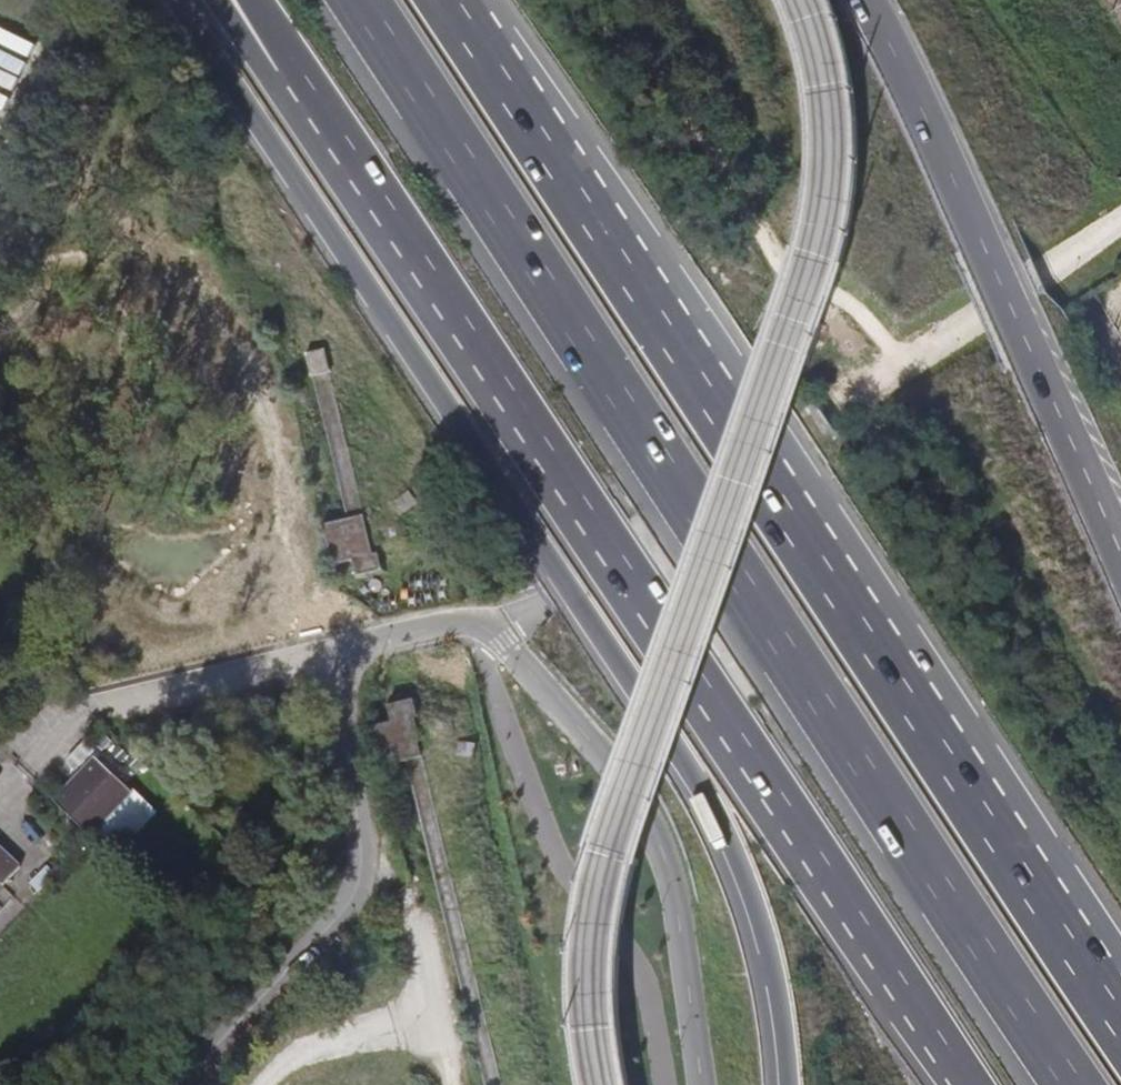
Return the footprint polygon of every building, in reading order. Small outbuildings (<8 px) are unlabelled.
[(311,356),(316,372),(331,367),(326,351),(311,356)] [(335,404),(327,375),(312,378),(344,520),(320,525),(330,565),(351,561),(355,577),(380,571),(377,555),(371,556),(335,404)] [(399,509),(412,498),(403,487),(390,498),(399,509)] [(447,851),(413,718),(419,716),(414,698),(388,705),(392,721),(375,726),(385,765),(406,761),(429,855),(447,851)] [(456,756),(473,757),(474,744),(457,741),(456,756)] [(87,835),(129,792),(94,759),(53,801),(87,835)] [(17,866),(0,851),(0,884),(17,866)]
